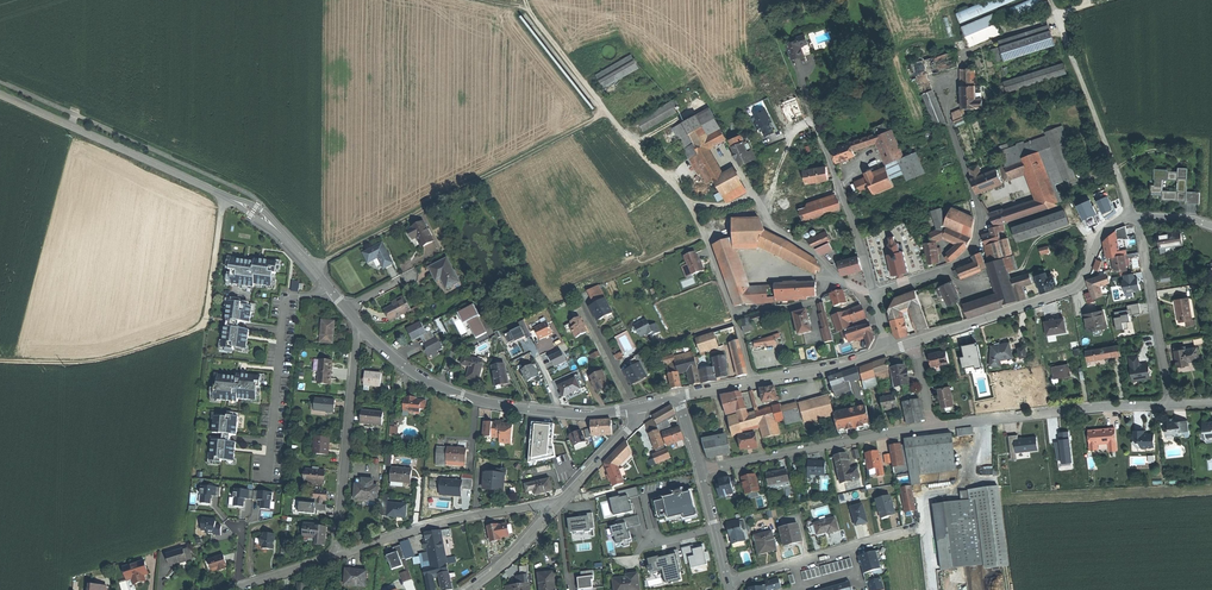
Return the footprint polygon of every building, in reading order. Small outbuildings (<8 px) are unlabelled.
[(958,13),(962,23),(1016,0),(988,0),(958,13)] [(998,12),(1002,22),(1044,4),(1043,0),(1028,0),(998,12)] [(1003,33),(995,14),(963,27),(971,46),(1003,33)] [(1050,25),(1000,42),(1001,47),(1052,31),(1050,25)] [(996,64),(1056,45),(1052,31),(1001,47),(993,50),(996,64)] [(798,38),(799,41),(787,45),(792,59),(798,57),(804,55),(801,46),(808,44),(805,35),(798,38)] [(804,55),(811,53),(808,44),(801,46),(804,55)] [(946,124),(927,76),(960,67),(956,52),(912,64),(906,66),(912,80),(918,78),(924,94),(922,94),(936,128),(946,124)] [(631,56),(597,75),(604,88),(638,69),(631,56)] [(1068,74),(1065,64),(1005,82),(1008,92),(1068,74)] [(983,108),(983,99),(982,99),(981,86),(976,86),(975,69),(961,70),(962,87),(963,86),(964,98),(964,109),(983,108)] [(678,104),(675,100),(634,124),(635,127),(639,125),(643,132),(676,113),(672,107),(678,104)] [(683,123),(689,134),(703,126),(706,130),(718,123),(710,108),(683,123)] [(752,114),(758,129),(762,127),(765,136),(775,132),(771,122),(772,121),(767,108),(752,114)] [(954,122),(966,117),(964,111),(961,112),(960,110),(952,114),(954,122)] [(724,196),(743,185),(735,170),(722,177),(707,149),(727,139),(718,123),(706,130),(703,126),(689,134),(683,123),(673,128),(699,175),(702,173),(707,183),(714,179),(719,187),(712,191),(716,198),(723,194),(724,196)] [(1065,181),(1076,177),(1057,128),(1046,132),(1065,181)] [(854,157),(852,150),(876,142),(887,165),(887,169),(855,182),(859,193),(867,189),(866,186),(869,185),(873,195),(894,186),(891,179),(903,174),(903,173),(897,160),(903,157),(892,130),(875,138),(874,135),(850,144),(831,151),(835,159),(836,163),(854,157)] [(741,165),(757,159),(749,143),(748,143),(747,141),(744,134),(730,140),(737,155),(741,165)] [(1063,182),(1046,137),(1009,150),(1007,144),(1000,147),(1006,164),(1006,166),(1001,168),(1005,181),(1028,172),(1038,199),(990,215),(994,222),(997,226),(1049,209),(1059,205),(1052,186),(1063,182)] [(907,181),(926,173),(917,152),(904,158),(903,157),(897,160),(903,173),(904,173),(907,181)] [(793,211),(800,209),(803,222),(841,209),(836,197),(807,206),(802,184),(800,184),(795,161),(783,163),(793,211)] [(978,165),(969,168),(977,192),(1002,182),(997,169),(981,176),(978,165)] [(807,184),(828,180),(827,174),(826,167),(805,171),(807,184)] [(1185,203),(1199,204),(1200,192),(1186,192),(1187,172),(1156,171),(1156,179),(1157,179),(1157,185),(1151,185),(1151,191),(1152,191),(1151,197),(1153,197),(1153,198),(1158,198),(1158,197),(1161,197),(1161,199),(1185,201),(1185,203)] [(726,200),(745,189),(743,185),(724,196),(726,200)] [(1107,195),(1096,200),(1104,216),(1115,211),(1107,195)] [(1090,199),(1077,205),(1084,220),(1086,219),(1090,228),(1101,223),(1090,199)] [(943,237),(959,245),(959,246),(948,255),(950,258),(947,259),(949,262),(951,261),(955,259),(965,250),(972,237),(975,220),(974,218),(952,208),(946,220),(942,207),(932,211),(937,229),(931,233),(930,231),(928,232),(929,233),(932,239),(925,240),(928,264),(939,262),(938,254),(938,248),(937,242),(943,237)] [(1065,210),(1014,228),(1018,241),(1070,223),(1065,210)] [(816,273),(818,262),(790,244),(766,232),(761,219),(733,220),(734,245),(734,246),(735,246),(759,245),(816,273)] [(417,238),(422,247),(428,244),(433,242),(423,223),(412,228),(413,229),(409,231),(413,240),(417,238)] [(991,228),(993,234),(984,236),(986,241),(987,244),(985,245),(990,261),(1012,254),(1008,238),(1001,240),(999,232),(1006,230),(1004,225),(997,227),(991,228)] [(1116,231),(1105,241),(1108,258),(1113,257),(1114,265),(1115,272),(1127,270),(1124,255),(1126,255),(1122,230),(1116,231)] [(826,231),(807,240),(810,243),(815,249),(830,242),(826,231)] [(1161,253),(1174,251),(1174,245),(1182,244),(1180,232),(1158,236),(1159,243),(1161,253)] [(902,273),(908,272),(904,251),(901,251),(899,243),(896,242),(895,236),(889,237),(890,242),(888,246),(890,254),(887,255),(892,276),(899,274),(902,273)] [(816,296),(816,283),(804,283),(775,285),(775,287),(749,288),(735,246),(734,246),(734,245),(732,239),(713,245),(734,306),(776,302),(776,300),(784,300),(784,301),(799,300),(799,299),(808,299),(808,297),(816,296)] [(833,250),(829,243),(816,249),(821,254),(823,253),(824,254),(833,250)] [(379,259),(384,269),(389,267),(393,265),(383,244),(364,254),(369,264),(379,259)] [(696,253),(685,257),(688,265),(692,275),(704,270),(703,266),(701,264),(700,263),(696,253)] [(980,264),(984,263),(980,253),(973,256),(975,261),(978,260),(980,264)] [(1013,256),(1004,259),(1008,272),(1016,269),(1013,256)] [(841,269),(843,274),(843,275),(853,272),(862,270),(858,257),(839,262),(841,269)] [(980,271),(981,272),(982,271),(981,270),(984,269),(989,267),(997,296),(965,307),(968,317),(1000,307),(1000,306),(1017,301),(1008,272),(1004,259),(1004,258),(980,265),(978,261),(953,271),(957,280),(980,271)] [(233,271),(231,284),(254,287),(255,284),(273,287),(275,274),(277,274),(278,263),(256,259),(255,262),(232,259),(230,270),(233,271)] [(1102,262),(1102,260),(1097,259),(1093,269),(1098,271),(1102,262)] [(441,279),(446,290),(458,284),(448,261),(430,269),(433,275),(436,282),(441,279)] [(692,275),(688,265),(682,267),(686,277),(692,275)] [(1122,273),(1124,292),(1139,290),(1137,272),(1122,273)] [(1056,285),(1057,282),(1056,278),(1053,277),(1048,278),(1046,273),(1036,276),(1042,293),(1047,291),(1051,290),(1050,287),(1056,285)] [(1021,286),(1032,282),(1030,274),(1012,279),(1018,300),(1024,299),(1021,286)] [(1088,281),(1093,299),(1103,296),(1100,286),(1107,283),(1109,283),(1106,276),(1088,281)] [(1110,282),(1110,283),(1113,290),(1114,295),(1123,292),(1119,279),(1110,282)] [(919,289),(929,286),(927,281),(917,284),(919,289)] [(959,299),(952,282),(945,285),(937,289),(940,296),(943,294),(948,305),(959,299)] [(596,287),(588,291),(595,304),(603,299),(596,287)] [(844,290),(831,293),(835,306),(847,303),(845,297),(844,290)] [(929,328),(916,290),(895,298),(889,311),(896,337),(897,338),(904,336),(908,335),(901,312),(912,308),(920,331),(929,328)] [(400,316),(410,312),(410,311),(404,298),(395,303),(397,305),(391,308),(384,311),(389,322),(400,316)] [(1185,322),(1195,321),(1191,299),(1173,302),(1176,315),(1178,328),(1186,327),(1185,322)] [(612,313),(605,300),(591,307),(598,320),(605,316),(612,313)] [(243,303),(229,302),(227,320),(231,320),(230,327),(226,327),(223,348),(234,350),(234,348),(246,350),(249,330),(244,329),(245,322),(250,323),(253,307),(242,305),(243,303)] [(1114,312),(1117,330),(1128,328),(1127,320),(1130,320),(1129,315),(1141,312),(1139,302),(1127,305),(1128,309),(1114,312)] [(821,314),(820,314),(824,329),(822,329),(825,343),(834,340),(830,327),(826,313),(823,303),(818,304),(821,314)] [(475,306),(463,312),(475,336),(480,333),(485,330),(478,316),(480,316),(475,306)] [(849,311),(833,316),(839,333),(850,329),(848,323),(852,321),(866,317),(864,312),(862,307),(849,311)] [(1107,327),(1103,309),(1098,310),(1098,313),(1092,314),(1084,315),(1088,331),(1093,330),(1094,336),(1102,334),(1101,328),(1107,327)] [(794,314),(799,335),(812,332),(809,321),(807,311),(794,314)] [(412,316),(410,312),(400,316),(402,321),(412,316)] [(756,331),(754,326),(777,317),(775,312),(770,312),(765,312),(759,314),(751,317),(752,321),(742,324),(745,334),(756,331)] [(335,331),(336,319),(324,318),(322,340),(334,341),(335,331)] [(440,318),(435,321),(442,335),(448,332),(440,318)] [(564,326),(567,332),(570,331),(574,339),(581,335),(587,332),(580,318),(564,326)] [(1055,320),(1045,322),(1047,335),(1066,331),(1064,318),(1055,320)] [(646,320),(634,326),(640,338),(646,335),(650,332),(651,334),(652,337),(660,333),(655,324),(650,327),(646,320)] [(505,335),(509,343),(514,340),(515,342),(522,339),(526,337),(527,339),(532,337),(524,321),(519,323),(521,327),(505,335)] [(547,322),(534,328),(540,340),(547,336),(553,334),(547,322)] [(423,336),(428,334),(422,323),(408,330),(410,336),(413,341),(423,336)] [(855,340),(865,337),(866,338),(867,342),(869,349),(874,339),(870,325),(863,326),(846,331),(848,337),(849,342),(855,340)] [(433,332),(428,334),(423,336),(427,344),(437,340),(433,332)] [(705,355),(704,352),(718,348),(714,333),(696,339),(701,357),(705,355)] [(780,334),(775,336),(754,342),(755,347),(776,343),(775,340),(775,338),(779,337),(779,339),(781,338),(780,334)] [(438,339),(437,340),(427,344),(425,345),(427,350),(430,355),(438,352),(443,350),(438,339)] [(961,369),(982,366),(977,340),(959,343),(961,354),(959,354),(961,369)] [(747,374),(739,341),(732,343),(740,376),(746,375),(747,374)] [(1000,360),(1013,357),(1010,343),(1001,345),(992,347),(991,366),(1000,366),(1000,360)] [(1086,351),(1088,361),(1112,357),(1121,355),(1120,346),(1086,351)] [(1027,357),(1025,347),(1021,348),(1018,349),(1020,358),(1023,358),(1027,357)] [(1201,369),(1197,348),(1186,350),(1185,347),(1174,349),(1178,372),(1190,371),(1201,369)] [(616,359),(625,354),(623,350),(614,355),(616,359)] [(697,368),(696,363),(695,359),(693,351),(673,356),(675,362),(669,364),(671,368),(668,369),(671,389),(676,388),(681,387),(679,373),(689,370),(692,385),(701,383),(697,368)] [(932,366),(949,363),(947,351),(938,353),(930,354),(932,366)] [(566,362),(562,352),(550,357),(554,366),(566,362)] [(635,357),(635,358),(646,376),(650,374),(638,355),(635,357)] [(1139,356),(1131,358),(1134,381),(1152,378),(1151,374),(1152,374),(1153,372),(1153,370),(1151,369),(1150,369),(1150,367),(1149,364),(1141,366),(1139,356)] [(715,369),(716,379),(722,378),(727,377),(724,357),(713,359),(715,369)] [(472,381),(478,382),(483,364),(485,360),(479,358),(478,361),(473,359),(473,361),(463,358),(461,365),(470,368),(467,379),(472,381)] [(639,381),(646,377),(646,376),(635,358),(626,364),(629,369),(624,372),(632,385),(639,381)] [(876,381),(891,377),(887,359),(860,368),(862,381),(864,389),(877,385),(876,381)] [(333,362),(321,360),(318,383),(331,385),(332,373),(333,362)] [(492,368),(495,387),(501,386),(508,384),(507,379),(509,379),(508,374),(506,374),(505,365),(492,368)] [(538,377),(532,365),(522,370),(528,382),(531,380),(533,381),(534,378),(536,378),(538,377)] [(1063,377),(1069,375),(1068,365),(1052,368),(1053,377),(1058,376),(1058,377),(1063,377)] [(901,386),(908,384),(907,376),(906,371),(905,367),(890,370),(895,395),(903,393),(901,386)] [(717,381),(716,379),(715,369),(700,371),(702,383),(709,382),(717,381)] [(834,391),(850,387),(849,382),(860,379),(858,369),(837,375),(829,378),(833,391),(834,391)] [(364,379),(366,379),(365,383),(365,389),(369,389),(370,384),(381,385),(382,372),(374,371),(366,371),(366,376),(364,376),(364,379)] [(600,394),(611,389),(604,371),(592,375),(596,385),(600,394)] [(215,386),(214,400),(238,402),(238,399),(257,401),(258,388),(261,388),(262,377),(238,375),(238,377),(219,376),(218,386),(215,386)] [(579,393),(575,382),(558,388),(562,399),(571,396),(579,393)] [(767,388),(760,389),(763,402),(776,400),(776,399),(778,399),(778,397),(776,397),(774,387),(767,388)] [(850,387),(834,391),(835,396),(842,394),(841,393),(851,390),(850,387)] [(940,395),(938,396),(939,397),(939,399),(941,399),(942,406),(944,405),(952,404),(953,403),(950,387),(939,389),(940,395)] [(728,420),(732,436),(744,433),(744,431),(759,426),(763,438),(780,434),(776,422),(784,420),(781,407),(781,406),(758,412),(753,391),(750,391),(755,413),(747,415),(738,418),(728,420)] [(746,409),(741,393),(733,394),(722,396),(727,414),(737,412),(746,409)] [(891,409),(898,408),(896,395),(880,398),(883,411),(891,409)] [(421,409),(426,410),(427,401),(421,401),(418,401),(416,401),(416,398),(406,396),(404,410),(410,410),(410,413),(420,414),(421,409)] [(804,424),(834,415),(834,413),(829,396),(799,405),(804,424)] [(336,399),(317,397),(316,409),(335,411),(335,405),(336,399)] [(907,425),(924,422),(920,400),(903,403),(907,425)] [(801,421),(797,404),(781,407),(784,420),(785,425),(801,421)] [(659,425),(667,420),(676,415),(673,407),(671,406),(653,416),(657,426),(659,425)] [(866,406),(834,413),(834,415),(839,437),(871,430),(866,406)] [(383,423),(384,410),(363,408),(362,415),(361,421),(383,423)] [(746,409),(737,412),(738,418),(747,415),(746,409)] [(223,442),(212,441),(210,461),(222,462),(222,460),(234,461),(236,443),(230,442),(231,435),(237,435),(238,417),(228,416),(228,418),(214,417),(213,433),(224,434),(223,442)] [(1181,432),(1189,431),(1188,421),(1177,422),(1177,423),(1176,423),(1175,423),(1174,418),(1167,419),(1168,426),(1166,426),(1165,427),(1166,433),(1167,435),(1173,434),(1174,436),(1181,435),(1181,432)] [(654,430),(657,429),(653,419),(645,424),(649,432),(654,430)] [(660,427),(661,430),(670,426),(667,420),(659,425),(660,427)] [(484,424),(483,429),(486,429),(485,436),(491,437),(491,438),(500,438),(500,442),(505,442),(505,443),(511,444),(513,425),(501,424),(501,422),(499,422),(497,421),(497,423),(493,423),(490,423),(484,424)] [(591,429),(592,435),(602,435),(612,434),(611,421),(601,421),(591,422),(591,424),(589,424),(590,429),(591,429)] [(1209,423),(1204,422),(1202,422),(1203,432),(1205,432),(1206,438),(1211,437),(1211,422),(1209,423)] [(551,454),(553,458),(560,456),(558,452),(560,451),(549,423),(540,426),(551,454)] [(391,426),(390,435),(398,435),(399,427),(391,426)] [(662,433),(667,445),(684,439),(682,434),(679,427),(662,433)] [(1109,451),(1117,450),(1115,428),(1107,429),(1107,428),(1104,429),(1101,429),(1088,431),(1090,450),(1098,449),(1097,444),(1109,443),(1109,451)] [(485,436),(486,429),(483,429),(483,437),(491,438),(491,437),(485,436)] [(959,438),(973,436),(972,429),(958,431),(959,438)] [(1063,463),(1073,462),(1070,430),(1059,431),(1061,450),(1057,451),(1058,459),(1063,458),(1063,463)] [(575,434),(570,436),(575,447),(586,442),(581,431),(575,434)] [(658,431),(655,433),(650,435),(652,440),(656,449),(664,445),(658,431)] [(1142,448),(1147,448),(1148,447),(1154,447),(1154,434),(1147,434),(1144,434),(1144,431),(1134,431),(1134,440),(1136,442),(1140,442),(1140,447),(1142,448)] [(755,434),(739,436),(741,449),(748,448),(747,447),(749,447),(751,447),(751,449),(757,448),(755,434)] [(956,471),(952,434),(915,439),(920,476),(956,471)] [(330,445),(331,437),(316,435),(314,452),(329,454),(330,445)] [(1017,459),(1016,452),(1038,450),(1037,437),(1019,439),(1018,435),(1010,436),(1012,460),(1017,459)] [(727,438),(704,443),(708,458),(731,454),(727,438)] [(920,476),(915,439),(904,440),(905,446),(908,464),(912,485),(921,484),(920,476)] [(625,459),(627,460),(633,455),(627,441),(613,454),(618,466),(625,459)] [(575,447),(576,452),(588,447),(586,442),(575,447)] [(653,456),(654,459),(649,461),(651,466),(676,456),(672,446),(667,448),(667,450),(653,456)] [(908,464),(905,446),(898,447),(890,448),(894,473),(904,472),(903,465),(908,464)] [(466,448),(436,447),(436,464),(465,465),(465,457),(466,448)] [(872,453),(866,454),(868,470),(876,469),(877,477),(884,476),(882,462),(880,462),(879,458),(879,452),(872,453)] [(624,483),(613,454),(608,460),(605,464),(613,487),(624,483)] [(840,455),(834,457),(839,483),(851,481),(851,480),(858,478),(857,469),(849,470),(848,469),(846,454),(840,455)] [(993,473),(993,457),(983,458),(984,474),(993,473)] [(808,473),(824,474),(824,461),(817,461),(808,461),(808,473)] [(326,481),(327,470),(306,468),(305,479),(326,481)] [(411,480),(412,470),(393,468),(391,485),(410,487),(411,480)] [(769,486),(788,482),(785,470),(775,472),(766,474),(769,486)] [(505,473),(497,472),(485,471),(484,487),(494,488),(503,489),(505,473)] [(749,477),(743,478),(747,494),(759,490),(755,475),(749,477)] [(376,505),(382,506),(383,497),(377,496),(378,484),(373,483),(374,478),(366,477),(365,479),(357,478),(356,482),(356,488),(355,497),(377,499),(376,505)] [(550,477),(524,483),(526,492),(534,490),(535,493),(542,492),(553,489),(550,477)] [(716,486),(719,499),(725,497),(727,496),(727,495),(734,493),(732,487),(737,486),(734,477),(730,478),(725,479),(725,481),(723,482),(721,481),(720,485),(719,485),(716,486)] [(430,488),(437,489),(438,479),(430,478),(430,488)] [(462,481),(442,480),(440,495),(461,497),(461,489),(472,490),(473,480),(462,479),(462,481)] [(203,495),(202,503),(211,504),(211,500),(212,496),(220,497),(221,488),(202,486),(201,495),(203,495)] [(916,510),(912,486),(901,488),(905,512),(911,511),(916,510)] [(629,504),(628,498),(638,495),(636,487),(618,492),(619,496),(611,498),(616,516),(633,512),(631,503),(629,504)] [(674,496),(654,501),(659,523),(669,520),(669,523),(684,520),(686,524),(699,521),(693,492),(684,495),(682,487),(680,487),(681,491),(674,493),(674,496)] [(235,489),(234,498),(236,498),(235,506),(240,507),(244,507),(245,499),(253,500),(254,491),(235,489)] [(274,493),(254,491),(253,500),(262,500),(261,509),(270,510),(271,501),(273,501),(274,493)] [(327,492),(316,491),(315,499),(319,500),(319,504),(323,504),(323,500),(327,500),(327,496),(327,492)] [(962,495),(963,504),(971,503),(970,494),(962,495)] [(888,517),(895,515),(890,496),(876,500),(881,519),(888,517)] [(319,500),(315,499),(315,504),(300,503),(299,513),(315,514),(316,510),(326,511),(327,505),(323,504),(319,504),(319,500)] [(609,500),(603,502),(606,516),(613,514),(609,500)] [(406,516),(408,503),(389,501),(388,514),(396,515),(406,516)] [(942,572),(986,567),(979,503),(971,503),(963,504),(935,507),(942,572)] [(861,524),(866,522),(861,504),(850,508),(855,525),(861,524)] [(594,528),(592,513),(583,514),(583,518),(569,520),(570,532),(574,532),(574,535),(586,533),(586,532),(591,532),(590,528),(594,528)] [(639,524),(637,516),(617,521),(618,525),(611,527),(613,537),(615,536),(617,545),(623,543),(624,547),(630,546),(629,542),(632,541),(630,535),(628,536),(626,527),(639,524)] [(210,518),(202,517),(202,525),(203,525),(202,531),(208,531),(207,533),(212,534),(221,535),(222,531),(222,527),(216,526),(217,519),(210,519),(210,518)] [(739,519),(728,522),(731,531),(728,532),(729,536),(730,537),(731,539),(732,544),(738,542),(740,543),(744,541),(745,540),(744,535),(743,534),(741,534),(740,529),(744,528),(744,526),(743,523),(743,521),(740,522),(739,519)] [(829,534),(838,531),(834,519),(814,525),(817,536),(825,533),(828,533),(829,534)] [(325,545),(327,526),(321,525),(321,524),(305,523),(304,536),(313,537),(318,538),(317,544),(325,545)] [(497,539),(502,538),(501,536),(510,535),(510,534),(508,525),(508,523),(500,524),(499,523),(488,525),(491,540),(497,539)] [(793,544),(801,542),(797,525),(779,530),(784,546),(793,544)] [(452,588),(449,572),(448,562),(447,557),(442,530),(426,533),(427,541),(424,542),(425,548),(428,548),(429,553),(431,565),(432,567),(424,568),(426,576),(428,589),(435,589),(433,575),(441,574),(444,589),(448,589),(452,588)] [(755,536),(754,537),(759,555),(767,553),(775,551),(771,532),(770,530),(754,533),(755,536)] [(264,537),(262,537),(261,541),(261,544),(263,545),(263,549),(274,550),(275,534),(264,533),(264,537)] [(410,539),(402,542),(407,559),(416,556),(410,539)] [(697,546),(698,549),(693,550),(692,546),(682,549),(682,547),(681,548),(685,563),(690,562),(691,569),(706,565),(704,560),(708,559),(706,552),(704,553),(702,545),(697,546)] [(188,547),(183,549),(187,560),(192,558),(188,547)] [(183,549),(167,554),(171,566),(177,564),(180,563),(187,560),(183,549)] [(680,568),(682,567),(677,549),(676,549),(677,550),(668,552),(669,557),(651,561),(652,565),(649,565),(651,572),(662,569),(665,583),(671,582),(672,583),(682,580),(680,574),(681,573),(680,568)] [(881,578),(875,580),(873,574),(882,573),(878,559),(880,558),(880,551),(876,552),(876,551),(858,556),(860,561),(859,561),(860,564),(860,565),(862,565),(863,571),(864,573),(863,573),(866,582),(869,582),(871,587),(871,589),(884,589),(881,578)] [(429,553),(421,554),(424,568),(432,567),(431,565),(429,553)] [(208,573),(218,569),(221,568),(222,570),(227,568),(227,567),(228,566),(224,555),(205,561),(208,573)] [(850,558),(820,567),(823,575),(853,567),(850,558)] [(144,577),(148,575),(145,563),(124,568),(128,582),(133,580),(134,585),(139,584),(145,582),(144,577)] [(528,582),(527,574),(529,574),(527,564),(520,565),(521,575),(517,575),(518,583),(528,582)] [(801,572),(804,581),(821,576),(819,567),(801,572)] [(347,568),(346,586),(351,587),(351,585),(366,587),(368,570),(357,569),(347,568)] [(596,588),(593,588),(592,581),(595,580),(593,570),(580,572),(581,578),(578,578),(579,585),(578,585),(578,589),(584,589),(596,589),(596,588)] [(409,571),(401,574),(404,582),(412,579),(409,571)] [(541,589),(556,589),(554,571),(547,572),(539,573),(541,589)] [(614,579),(615,589),(640,589),(638,573),(627,574),(627,577),(621,578),(614,579)] [(297,589),(306,589),(307,579),(298,578),(297,589)] [(766,583),(768,589),(775,589),(782,588),(779,579),(766,583)]
